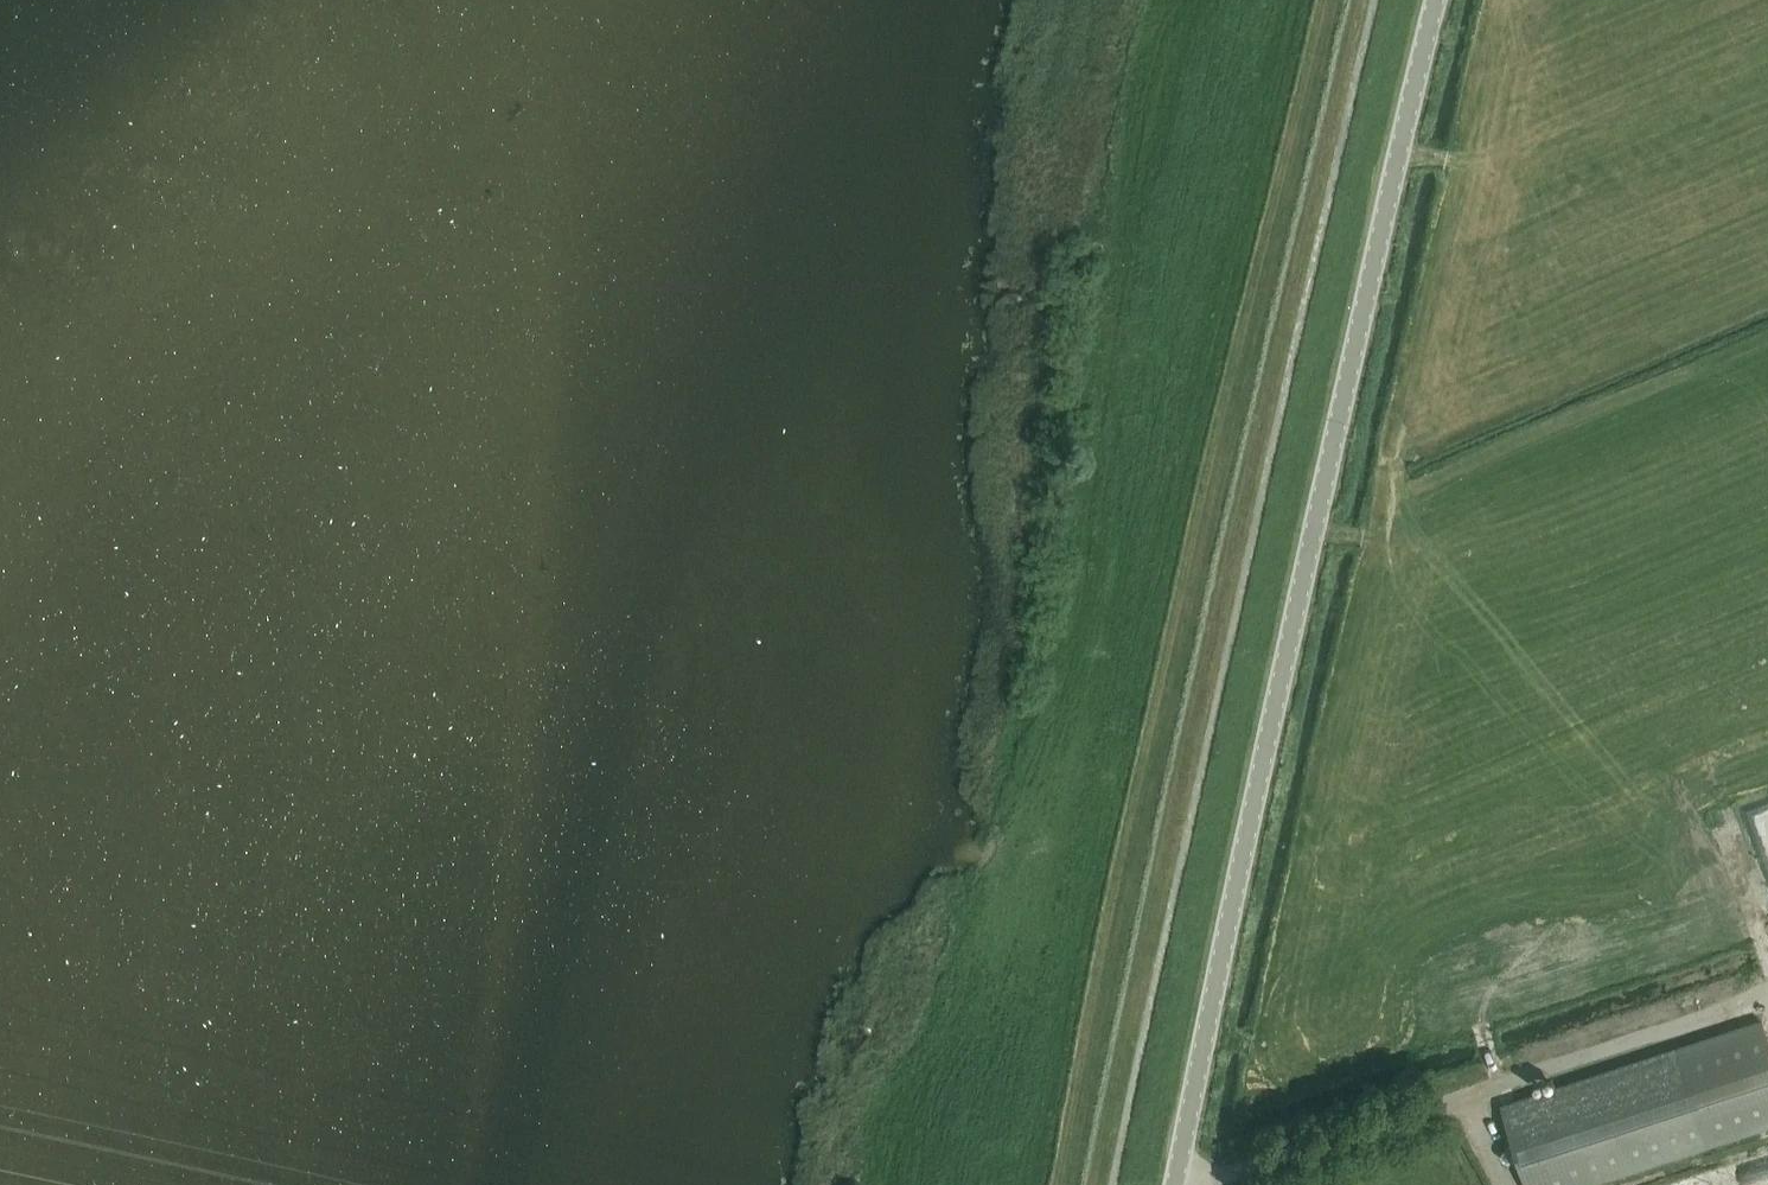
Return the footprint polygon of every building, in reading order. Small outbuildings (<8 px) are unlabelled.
[(1682,1046),(1500,1105),(1526,1184),(1590,1184),(1767,1128),(1767,1038),(1762,1020),(1682,1046)] [(1659,1184),(1767,1184),(1767,1156),(1659,1184)]
